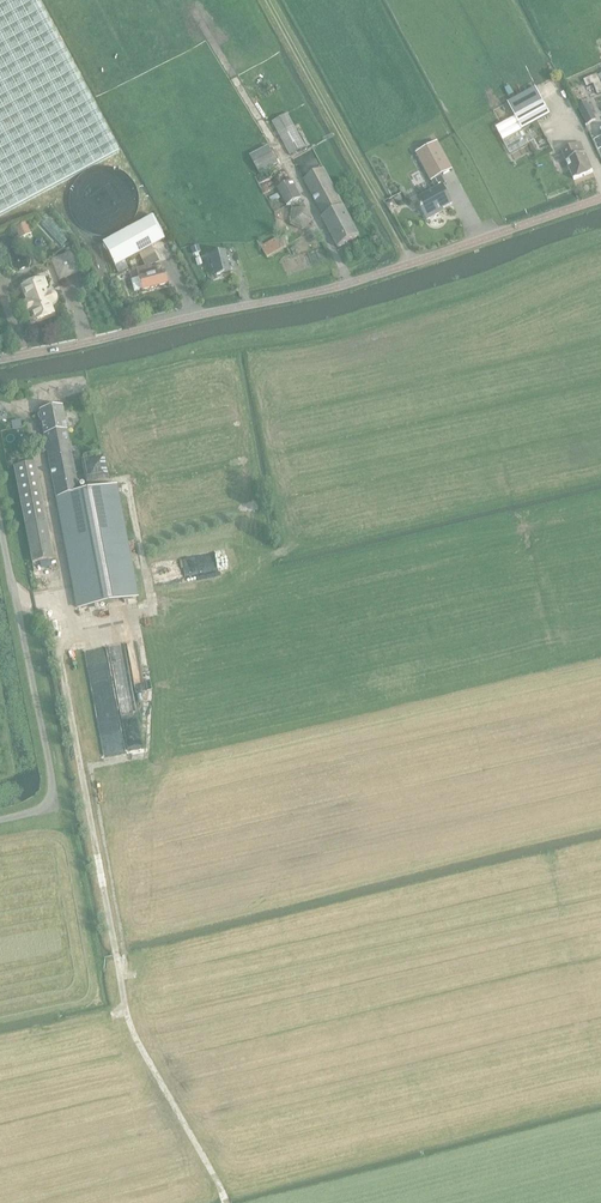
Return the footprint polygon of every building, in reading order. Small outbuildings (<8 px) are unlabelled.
[(118,153),(36,0),(0,0),(0,217),(118,153)] [(597,75),(584,80),(587,87),(593,84),(598,95),(600,93),(600,84),(597,75)] [(515,116),(495,127),(510,155),(529,144),(522,131),(533,125),(538,122),(551,115),(536,88),(508,103),(515,116)] [(587,102),(577,107),(587,125),(596,120),(587,102)] [(290,156),(305,148),(286,113),(272,122),(290,156)] [(573,179),(592,171),(581,143),(561,151),(573,179)] [(438,144),(416,155),(435,190),(418,199),(422,207),(420,208),(427,220),(430,219),(432,219),(433,219),(435,217),(435,216),(439,214),(438,212),(452,204),(442,186),(446,184),(441,176),(452,170),(438,144)] [(260,173),(278,164),(268,146),(250,155),(260,173)] [(304,180),(323,216),(343,205),(324,169),(304,180)] [(286,206),(300,198),(291,180),(277,188),(286,206)] [(393,202),(387,205),(390,211),(396,208),(393,202)] [(360,236),(343,205),(323,216),(321,217),(338,248),(360,236)] [(291,210),(290,224),(291,226),(304,233),(307,232),(313,222),(313,219),(308,209),(307,208),(293,209),(291,210)] [(60,248),(70,239),(47,214),(37,223),(60,248)] [(150,266),(160,263),(151,248),(166,240),(153,216),(102,244),(115,268),(138,255),(145,267),(135,270),(138,279),(131,281),(134,292),(141,290),(142,291),(167,284),(163,272),(152,275),(150,266)] [(27,225),(16,229),(20,240),(31,236),(27,225)] [(267,258),(287,246),(280,236),(261,247),(267,258)] [(199,246),(190,249),(192,253),(192,255),(201,252),(199,246)] [(214,277),(230,272),(225,252),(209,256),(214,277)] [(52,261),(59,282),(80,275),(73,253),(52,261)] [(22,288),(27,300),(24,304),(23,306),(23,309),(24,311),(27,312),(29,312),(34,310),(37,320),(53,314),(50,304),(53,303),(55,302),(56,299),(55,297),(54,295),(52,294),(49,294),(49,293),(46,295),(45,290),(47,287),(44,280),(22,288)] [(39,414),(38,415),(38,420),(41,421),(56,498),(57,497),(79,609),(136,598),(128,557),(115,486),(79,493),(62,408),(39,412),(39,414)] [(104,456),(101,457),(81,461),(85,484),(108,480),(104,456)] [(32,563),(52,559),(34,464),(14,468),(32,563)]
